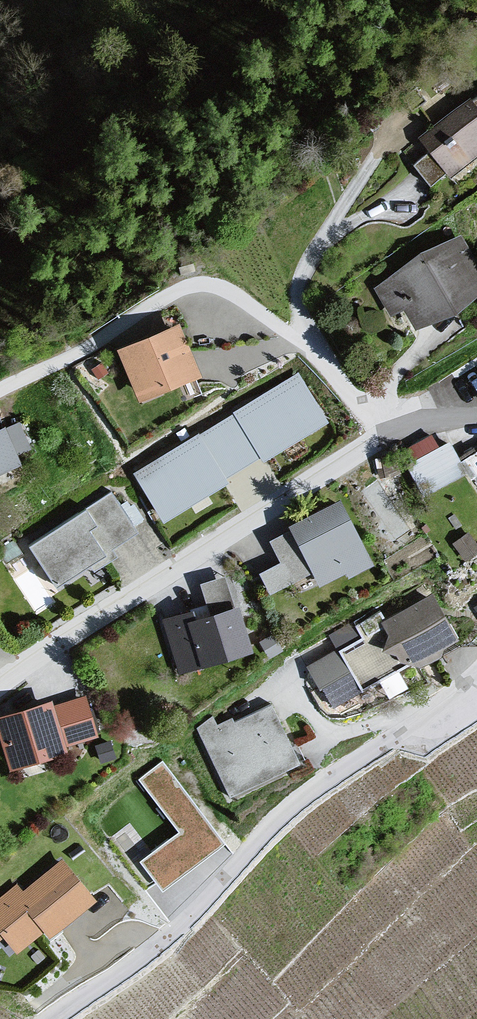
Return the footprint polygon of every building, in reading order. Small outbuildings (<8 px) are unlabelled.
[(413,163),(430,185),(446,173),(449,177),(476,156),(476,96),(473,99),(470,96),(418,137),(429,151),(413,163)] [(372,292),(392,319),(403,311),(416,330),(457,312),(476,296),(476,266),(461,239),(419,253),(372,292)] [(179,324),(117,350),(140,403),(201,377),(179,324)] [(299,374),(131,473),(161,524),(330,425),(299,374)] [(0,431),(0,475),(22,466),(17,455),(31,450),(19,423),(0,431)] [(466,469),(448,436),(439,440),(433,428),(411,440),(420,457),(409,463),(424,491),(466,469)] [(110,492),(27,547),(54,589),(138,535),(110,492)] [(341,502),(290,527),(292,531),(269,542),(280,563),(259,574),(270,596),(313,574),(320,587),(345,574),(347,579),(373,566),(341,502)] [(455,544),(467,561),(476,554),(476,546),(469,534),(455,544)] [(201,585),(212,619),(236,611),(226,577),(201,585)] [(432,596),(310,665),(335,710),(457,640),(432,596)] [(193,610),(162,620),(180,676),(254,652),(240,609),(236,611),(212,619),(197,623),(193,610)] [(354,619),(330,629),(337,645),(361,635),(354,619)] [(272,636),(260,644),(268,657),(281,650),(272,636)] [(0,719),(0,755),(6,772),(98,741),(84,698),(51,709),(49,703),(0,719)] [(217,725),(213,716),(197,728),(230,799),(301,766),(273,706),(234,723),(231,718),(217,725)] [(110,741),(96,745),(102,764),(115,760),(110,741)] [(136,859),(159,889),(222,841),(159,758),(134,777),(175,830),(136,859)] [(23,894),(17,886),(0,900),(0,938),(3,936),(17,953),(44,931),(49,938),(95,901),(63,862),(23,894)]
